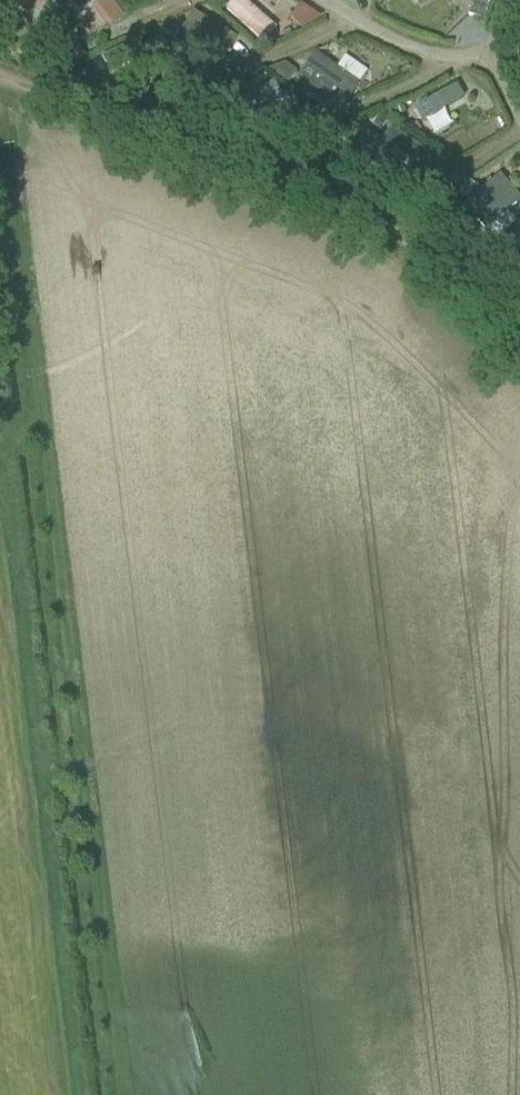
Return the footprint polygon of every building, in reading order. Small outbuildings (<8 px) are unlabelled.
[(46,3),(44,0),(0,0),(0,20),(8,32),(27,19),(26,17),(46,3)] [(123,16),(112,0),(95,0),(89,4),(106,27),(123,16)] [(243,0),(235,0),(226,10),(263,43),(275,29),(243,0)] [(486,0),(470,0),(467,12),(482,17),(486,0)] [(299,7),(290,16),(299,24),(307,15),(299,7)] [(236,38),(192,12),(173,45),(217,71),(236,38)] [(70,70),(84,58),(75,47),(61,59),(70,70)] [(335,87),(350,97),(358,85),(314,54),(305,67),(316,75),(309,86),(327,99),(335,87)] [(285,67),(267,74),(285,88),(295,74),(285,67)] [(273,83),(229,105),(237,123),(281,100),(273,83)] [(456,85),(415,109),(423,123),(465,99),(456,85)] [(392,112),(395,119),(405,116),(403,108),(392,112)] [(381,131),(386,124),(377,117),(372,125),(381,131)] [(421,150),(390,129),(366,163),(381,173),(396,153),(411,164),(421,150)] [(519,218),(519,197),(498,187),(482,223),(512,235),(519,218)] [(461,220),(451,213),(442,226),(452,233),(461,220)]
